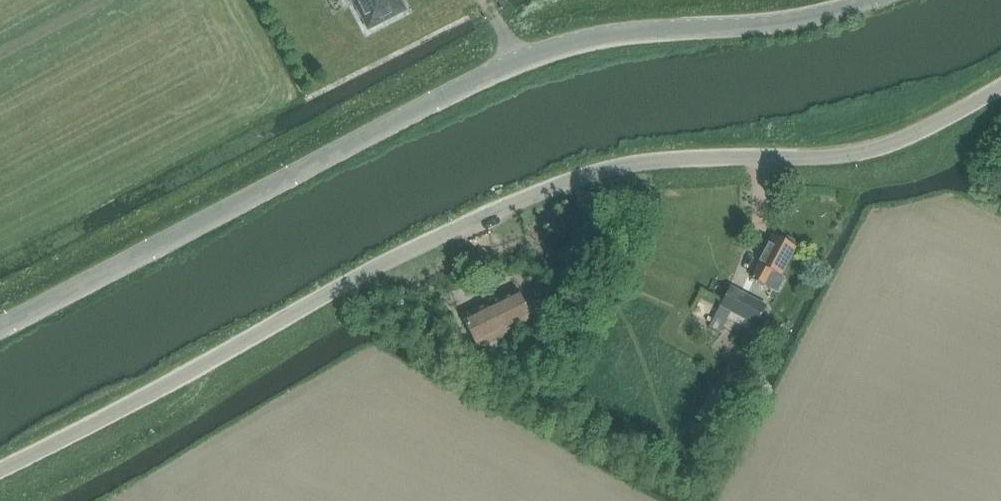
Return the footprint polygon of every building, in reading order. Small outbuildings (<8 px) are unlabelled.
[(353,4),(355,3),(368,28),(404,10),(398,0),(351,0),(353,4)] [(784,278),(780,276),(795,248),(794,247),(795,245),(794,241),(787,237),(782,238),(781,241),(772,236),(757,264),(758,264),(751,278),(777,292),(784,278)] [(529,319),(513,289),(461,316),(477,346),(529,319)] [(705,303),(716,307),(721,293),(711,289),(705,303)] [(765,307),(730,289),(720,308),(714,320),(724,324),(729,312),(756,326),(765,307)] [(541,339),(532,320),(518,326),(526,345),(541,339)]
